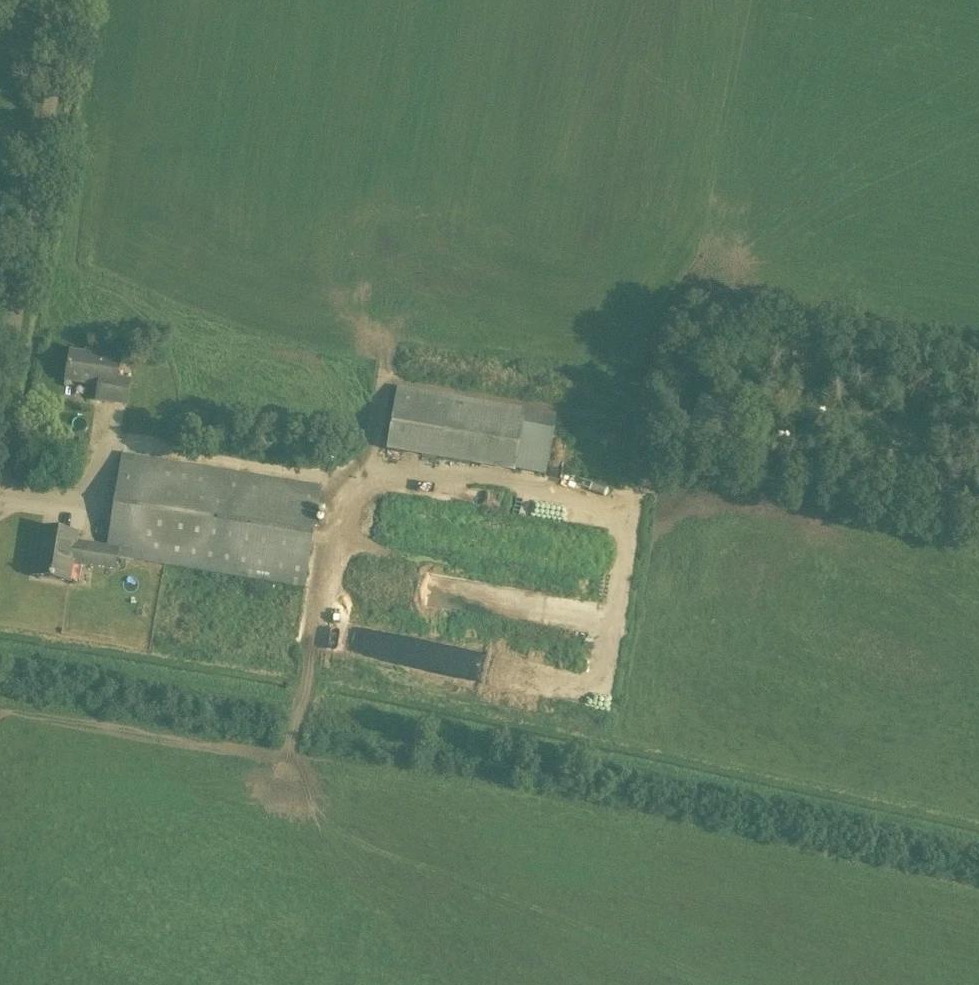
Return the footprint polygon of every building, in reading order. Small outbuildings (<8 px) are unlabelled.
[(126,406),(130,382),(117,379),(121,357),(87,352),(87,354),(71,352),(66,381),(99,386),(97,401),(126,406)] [(514,472),(526,410),(398,388),(387,450),(514,472)] [(107,548),(119,550),(117,559),(306,589),(322,487),(123,455),(107,548)] [(115,572),(117,559),(119,550),(107,548),(75,543),(76,536),(42,530),(39,545),(43,546),(38,577),(34,577),(34,578),(69,583),(72,565),(115,572)]
